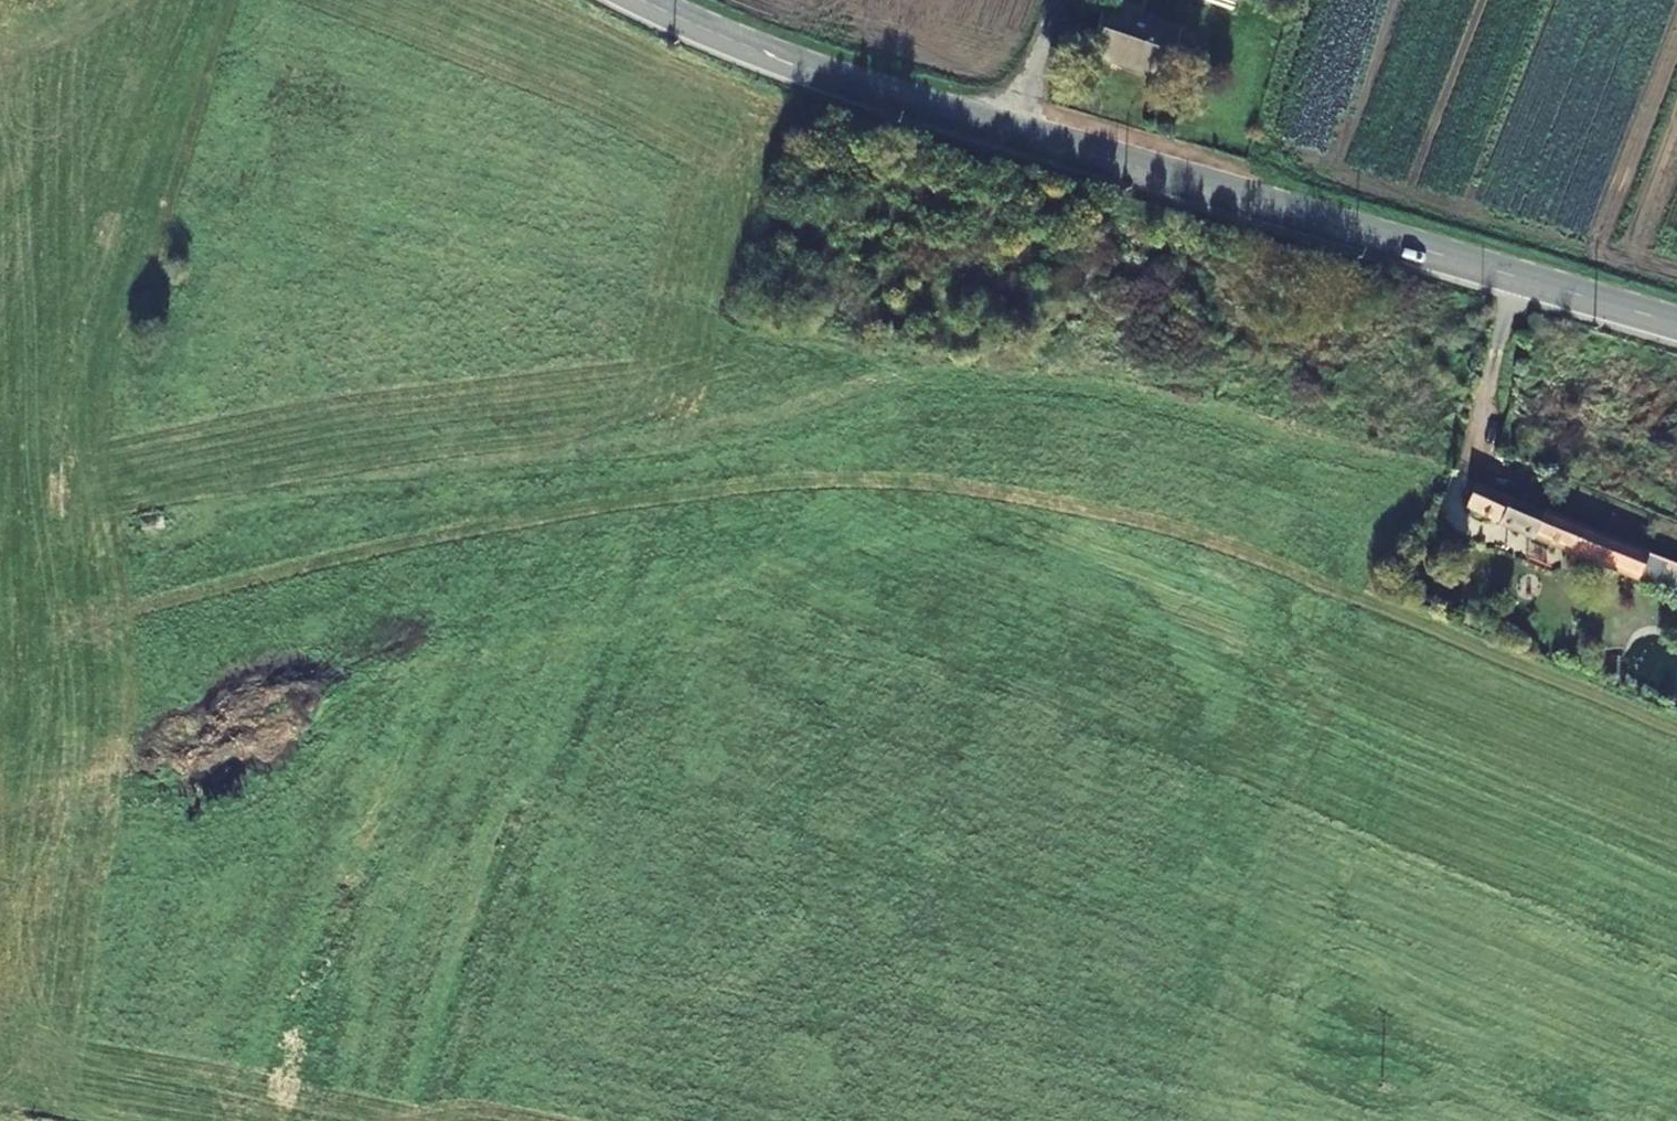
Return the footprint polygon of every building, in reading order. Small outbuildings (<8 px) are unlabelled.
[(1107,7),(1092,53),(1161,76),(1177,29),(1107,7)] [(1637,578),(1648,553),(1476,481),(1466,507),(1637,578)]
